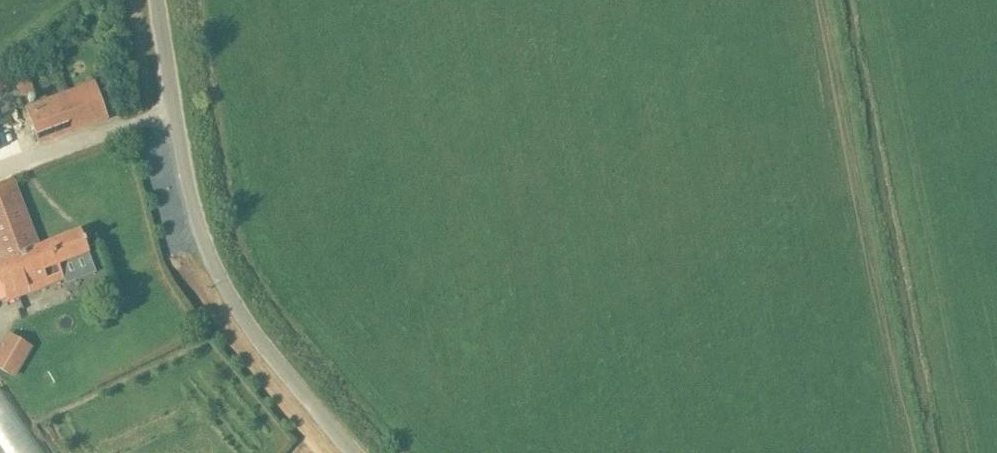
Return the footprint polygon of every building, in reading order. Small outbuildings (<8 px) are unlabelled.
[(30,80),(17,85),(22,98),(36,93),(30,80)] [(108,119),(94,82),(25,107),(39,145),(108,119)] [(14,179),(0,184),(0,280),(8,301),(64,279),(59,265),(89,253),(80,230),(41,246),(14,179)] [(90,256),(65,262),(70,280),(95,274),(90,256)] [(8,332),(0,346),(0,370),(14,379),(33,347),(8,332)]
